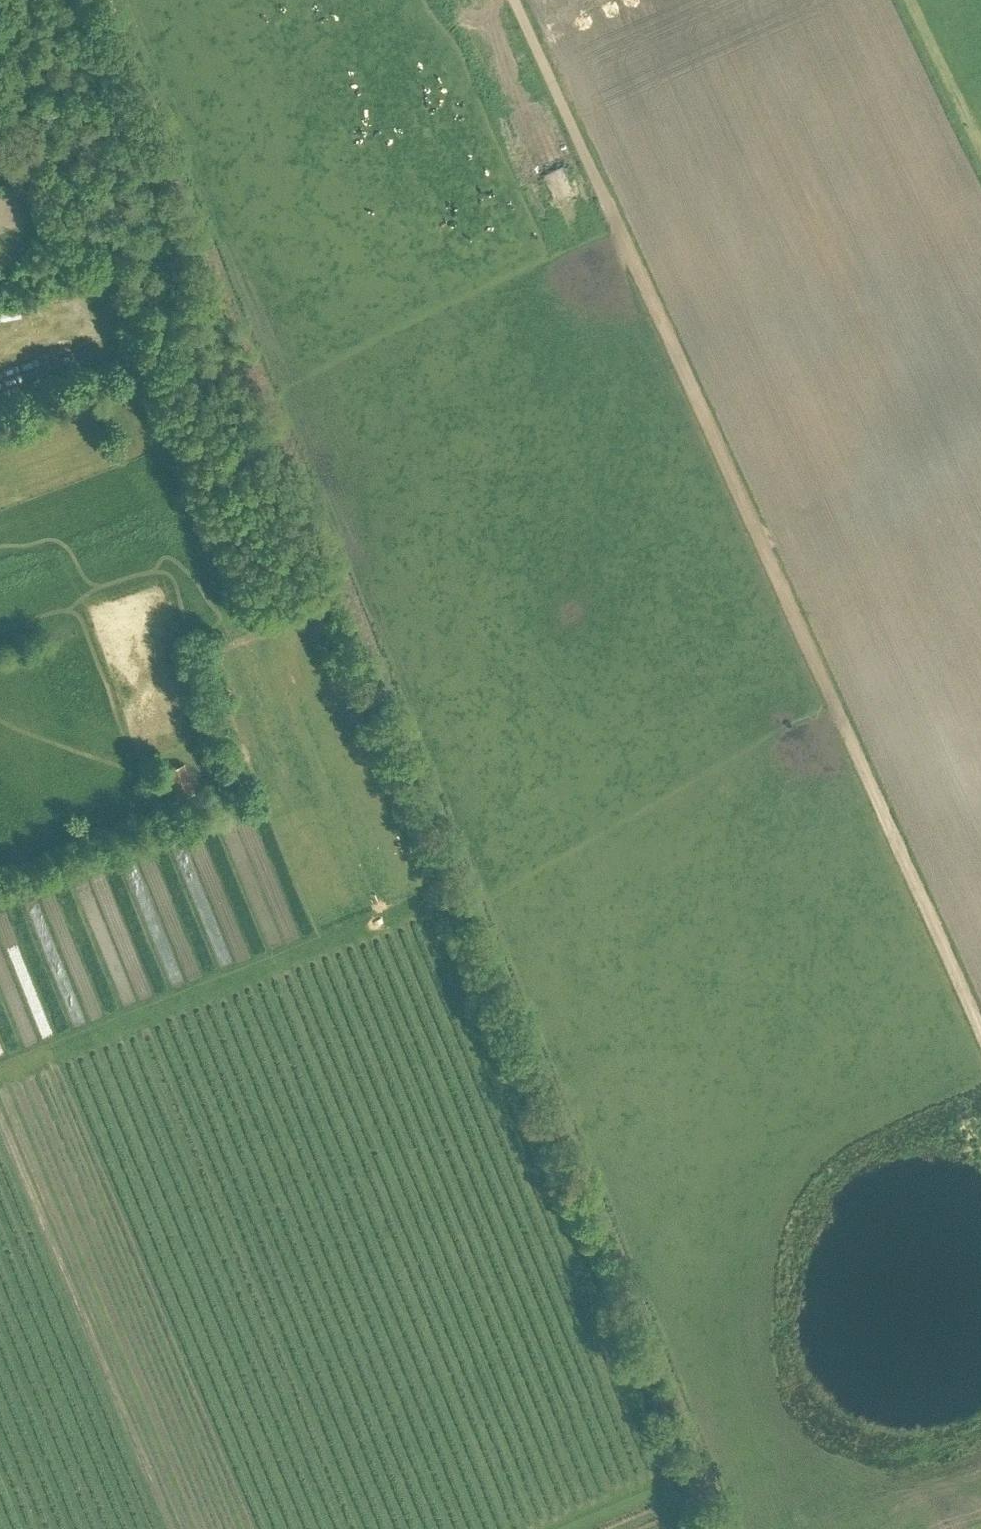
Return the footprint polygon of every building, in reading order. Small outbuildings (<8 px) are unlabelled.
[(168,769),(177,797),(194,792),(184,763),(168,769)]
